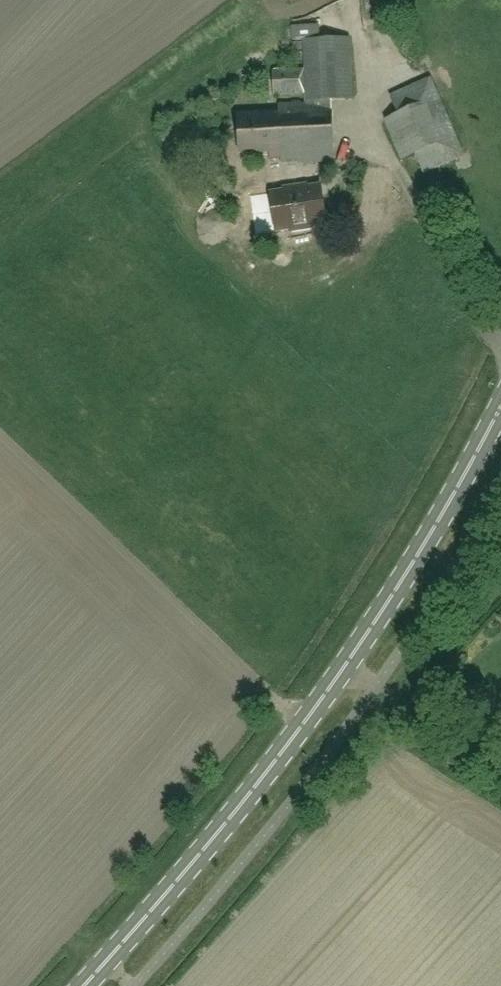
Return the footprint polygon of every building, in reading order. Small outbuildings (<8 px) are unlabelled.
[(331,100),(351,99),(349,38),(304,39),(305,69),(273,70),(274,94),(307,93),(307,104),(281,105),(281,114),(238,116),(240,155),(270,154),(271,157),(281,157),(281,163),(334,161),(331,100)] [(429,172),(464,155),(431,78),(395,95),(404,113),(391,119),(407,160),(420,154),(429,172)] [(276,230),(327,223),(321,185),(306,187),(306,184),(284,188),(284,190),(270,192),(276,230)]
